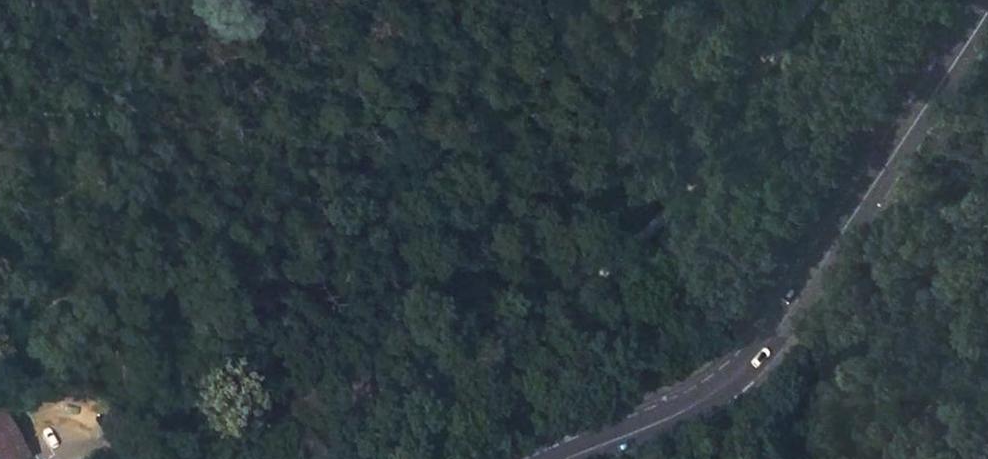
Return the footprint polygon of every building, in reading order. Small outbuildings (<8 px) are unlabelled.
[(32,458),(2,393),(0,394),(0,458),(32,458)]
